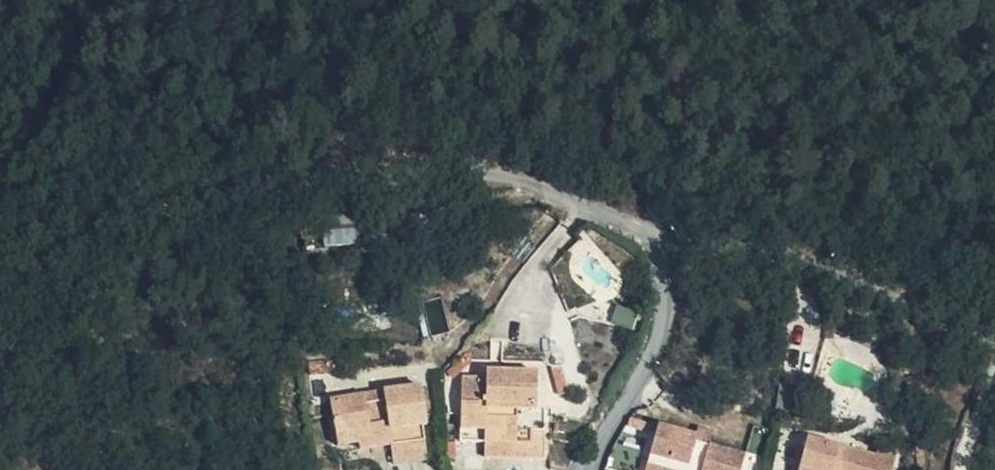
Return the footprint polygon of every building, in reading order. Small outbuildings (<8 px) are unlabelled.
[(631,319),(646,325),(652,311),(638,304),(631,319)] [(534,409),(534,373),(484,373),(484,379),(459,380),(457,441),(482,442),(482,456),(540,459),(542,409),(534,409)] [(343,452),(357,450),(357,440),(369,438),(367,426),(385,423),(388,446),(391,463),(425,459),(419,426),(426,424),(418,386),(327,402),(334,445),(342,444),(343,452)] [(711,439),(696,434),(698,430),(660,419),(649,455),(685,467),(687,459),(702,464),(700,469),(740,469),(746,449),(711,439)] [(696,434),(711,439),(714,426),(701,422),(698,430),(696,434)] [(357,440),(357,450),(388,446),(385,423),(367,426),(369,438),(357,440)] [(899,447),(879,441),(876,450),(807,431),(795,469),(892,469),(899,447)] [(649,455),(645,466),(658,469),(700,469),(702,464),(687,459),(685,467),(649,455)]
